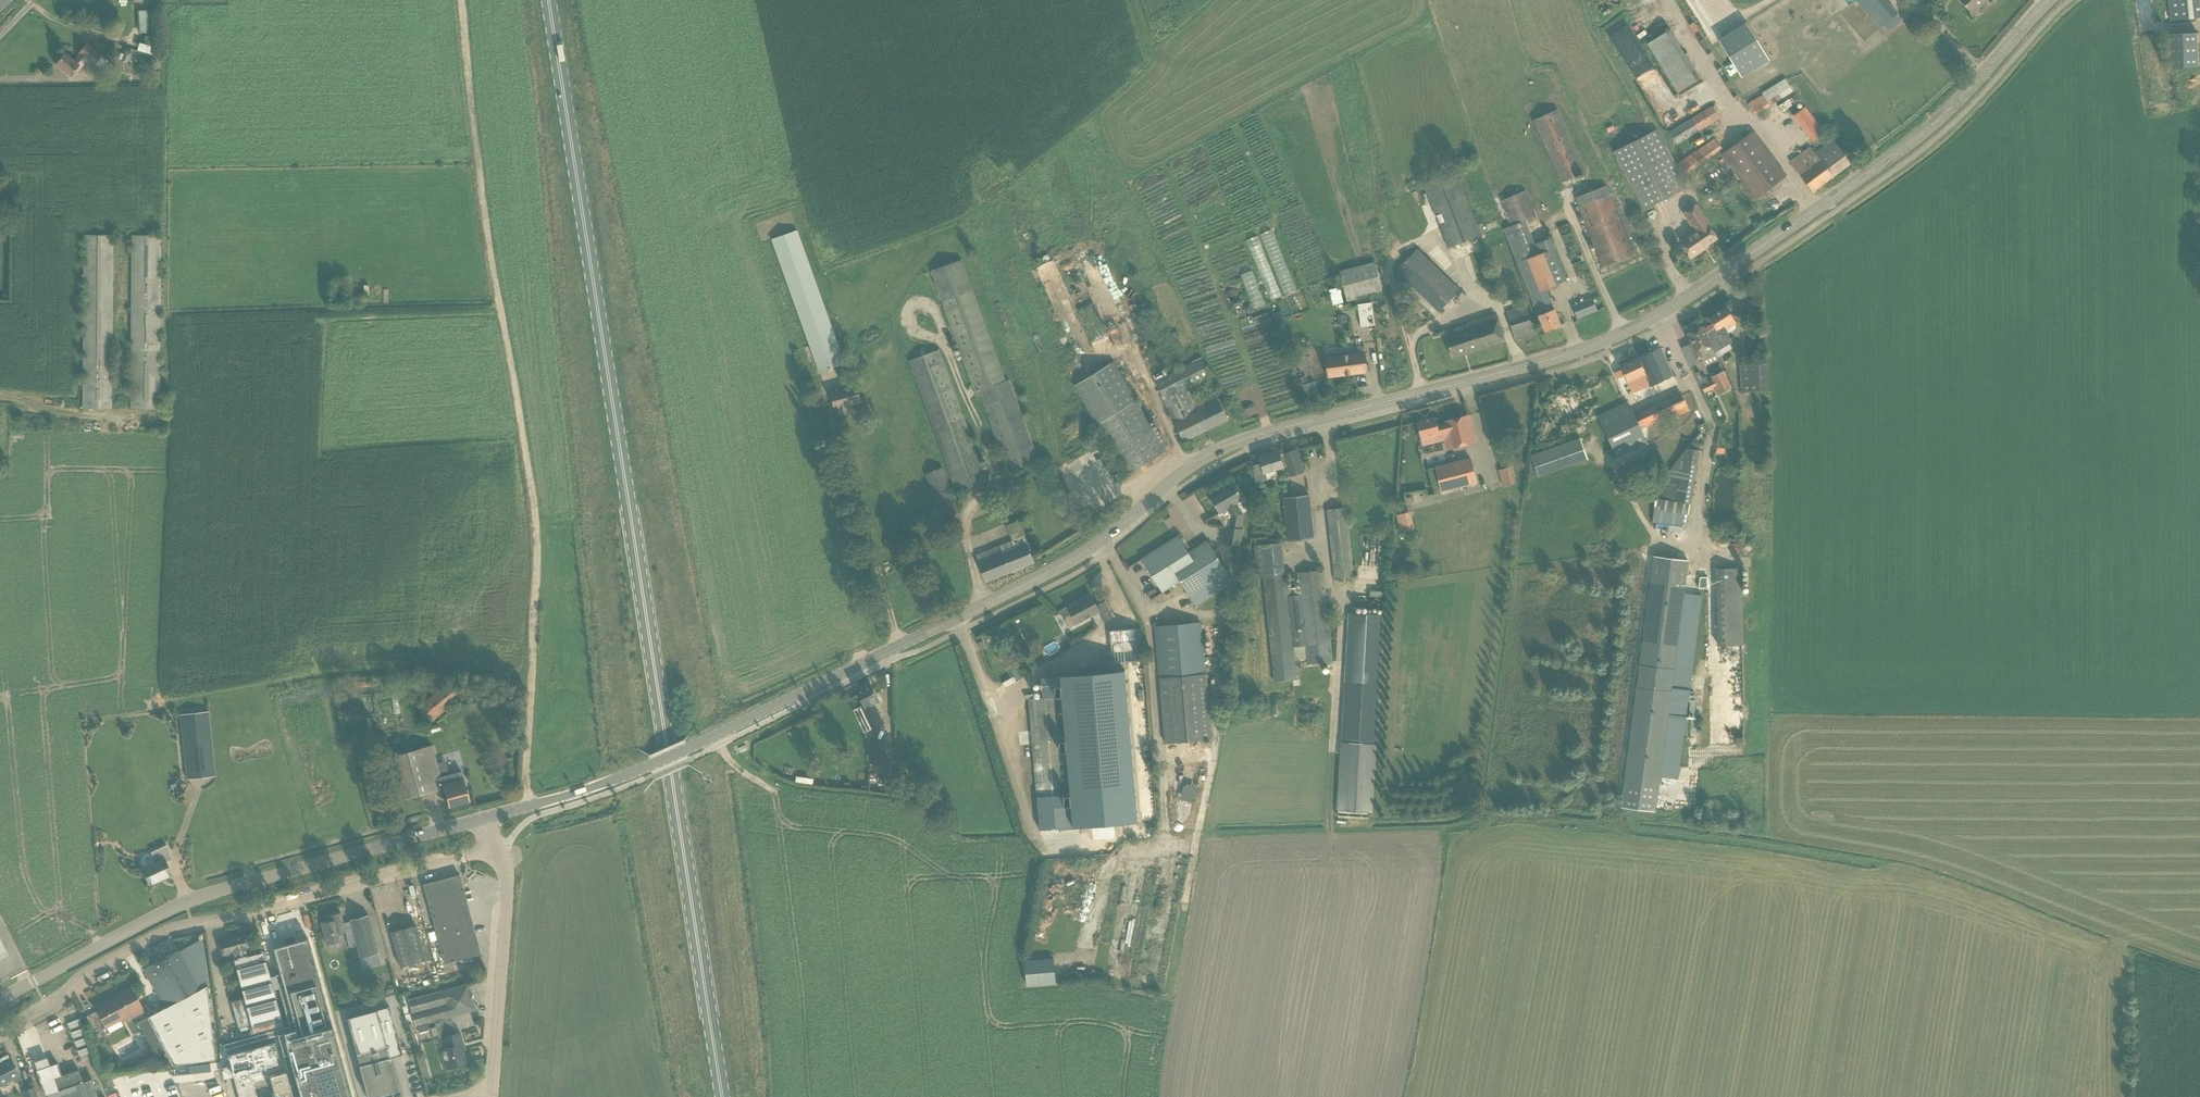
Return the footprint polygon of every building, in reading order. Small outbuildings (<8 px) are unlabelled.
[(1880,27),(1896,13),(1885,0),(1856,0),(1880,27)] [(1971,13),(1986,0),(1960,0),(1971,13)] [(2154,16),(2155,0),(2144,0),(2144,3),(2138,3),(2138,15),(2154,16)] [(2171,20),(2199,17),(2199,0),(2169,0),(2171,20)] [(140,34),(157,32),(155,10),(138,11),(140,34)] [(1743,75),(1769,59),(1746,22),(1720,39),(1743,75)] [(1669,30),(1647,44),(1678,93),(1700,79),(1669,30)] [(2197,33),(2170,34),(2171,68),(2198,67),(2197,33)] [(145,36),(144,40),(156,45),(158,40),(145,36)] [(158,49),(139,43),(137,51),(156,56),(158,49)] [(55,65),(64,71),(70,76),(79,65),(81,67),(87,60),(94,65),(94,64),(101,70),(108,61),(86,44),(79,54),(73,61),(64,53),(55,65)] [(146,63),(153,71),(159,66),(153,58),(146,63)] [(1762,95),(1747,104),(1754,115),(1793,91),(1785,79),(1762,93),(1762,95)] [(1712,106),(1669,132),(1676,144),(1719,118),(1712,106)] [(1805,107),(1792,116),(1812,142),(1825,133),(1805,107)] [(1533,121),(1561,184),(1575,177),(1583,174),(1586,172),(1558,110),(1533,121)] [(1786,176),(1754,129),(1720,154),(1754,199),(1786,176)] [(1643,211),(1687,188),(1657,130),(1613,152),(1643,211)] [(1825,145),(1831,140),(1828,136),(1821,140),(1825,145)] [(1721,148),(1714,138),(1677,164),(1685,174),(1721,148)] [(1810,147),(1790,162),(1812,192),(1849,164),(1832,140),(1831,140),(1825,145),(1814,153),(1810,147)] [(1448,248),(1485,234),(1481,224),(1477,225),(1455,171),(1422,184),(1448,248)] [(1605,186),(1575,198),(1602,267),(1633,255),(1605,186)] [(1500,201),(1511,226),(1526,221),(1537,216),(1526,190),(1500,201)] [(1710,223),(1697,204),(1682,214),(1694,232),(1680,241),(1691,258),(1702,251),(1701,249),(1716,239),(1707,225),(1710,223)] [(1511,226),(1503,229),(1544,332),(1560,325),(1546,289),(1567,280),(1551,238),(1534,244),(1526,221),(1511,226)] [(797,230),(771,240),(819,373),(845,363),(797,230)] [(112,235),(84,235),(83,409),(111,409),(112,235)] [(132,236),(130,409),(159,410),(160,236),(132,236)] [(1460,290),(1417,249),(1395,271),(1438,312),(1460,290)] [(962,260),(930,271),(976,398),(980,396),(1007,473),(1039,462),(1009,380),(1006,381),(962,260)] [(1074,304),(1054,260),(1041,265),(1061,310),(1074,304)] [(1375,262),(1339,271),(1347,302),(1356,300),(1355,297),(1382,290),(1375,262)] [(331,283),(332,302),(346,301),(345,283),(331,283)] [(1592,298),(1572,306),(1577,319),(1597,311),(1592,298)] [(1371,303),(1357,305),(1360,327),(1375,325),(1371,303)] [(1519,339),(1533,334),(1524,305),(1505,311),(1512,331),(1516,330),(1519,339)] [(1726,307),(1709,319),(1712,324),(1726,345),(1732,342),(1725,331),(1736,323),(1726,307)] [(1452,358),(1504,341),(1495,314),(1466,323),(1468,328),(1445,335),(1452,358)] [(1335,321),(1336,335),(1350,334),(1349,320),(1335,321)] [(1702,327),(1687,334),(1694,349),(1691,350),(1696,360),(1702,358),(1703,360),(1715,355),(1723,372),(1723,371),(1724,372),(1730,350),(1726,345),(1712,324),(1703,329),(1702,327)] [(1327,378),(1367,373),(1363,346),(1356,347),(1357,353),(1324,357),(1327,378)] [(1638,358),(1620,366),(1621,370),(1624,375),(1632,392),(1643,387),(1641,384),(1648,381),(1649,384),(1650,386),(1673,376),(1660,348),(1638,358)] [(939,350),(908,361),(953,484),(955,483),(958,491),(985,481),(983,473),(984,473),(939,350)] [(1192,363),(1154,381),(1162,397),(1161,397),(1174,423),(1183,442),(1228,420),(1214,391),(1194,401),(1187,388),(1204,379),(1209,390),(1216,387),(1202,357),(1192,362),(1192,363)] [(1765,360),(1740,362),(1741,384),(1758,383),(1759,391),(1767,391),(1765,360)] [(1097,424),(1136,401),(1113,362),(1073,386),(1097,424)] [(1621,370),(1615,372),(1617,378),(1624,375),(1621,370)] [(1723,372),(1711,377),(1712,378),(1716,387),(1719,394),(1731,388),(1724,372),(1723,371),(1723,372)] [(1699,372),(1694,374),(1703,393),(1712,389),(1709,382),(1708,382),(1706,377),(1702,378),(1699,372)] [(1304,393),(1316,391),(1314,381),(1302,384),(1304,393)] [(830,393),(835,412),(838,411),(839,416),(850,413),(849,408),(855,406),(854,404),(861,402),(856,385),(830,393)] [(1681,395),(1655,407),(1662,422),(1688,410),(1681,395)] [(1136,401),(1097,424),(1127,475),(1165,451),(1164,449),(1149,423),(1136,401)] [(1629,404),(1598,418),(1617,457),(1637,448),(1631,435),(1641,431),(1641,429),(1634,416),(1629,404)] [(1708,407),(1693,416),(1699,424),(1713,415),(1708,407)] [(1435,417),(1416,422),(1422,445),(1449,438),(1452,448),(1476,441),(1469,415),(1445,421),(1445,422),(1437,424),(1435,417)] [(1153,420),(1149,423),(1164,449),(1168,446),(1160,433),(1153,420)] [(1538,476),(1587,459),(1581,443),(1585,441),(1583,437),(1531,456),(1538,476)] [(1271,454),(1259,458),(1261,463),(1264,473),(1265,473),(1287,466),(1290,476),(1303,472),(1296,450),(1279,455),(1278,451),(1271,453),(1271,454)] [(1441,492),(1476,483),(1470,458),(1435,467),(1441,492)] [(1661,481),(1659,499),(1690,504),(1697,464),(1677,460),(1661,481)] [(1253,466),(1255,482),(1259,481),(1259,482),(1267,479),(1265,473),(1264,473),(1261,463),(1253,466)] [(1515,485),(1510,467),(1499,470),(1503,488),(1515,485)] [(942,468),(925,475),(942,519),(960,512),(942,468)] [(1233,483),(1209,497),(1210,499),(1209,500),(1209,502),(1210,504),(1211,505),(1213,506),(1214,505),(1219,514),(1227,510),(1231,516),(1229,527),(1227,527),(1224,543),(1240,546),(1243,529),(1240,529),(1243,514),(1237,504),(1243,500),(1233,483)] [(1285,507),(1288,542),(1313,539),(1309,497),(1298,498),(1291,499),(1292,506),(1285,507)] [(1334,581),(1353,579),(1346,508),(1327,510),(1334,581)] [(1396,515),(1401,533),(1415,529),(1410,511),(1396,515)] [(975,555),(986,582),(1034,563),(1024,537),(1026,536),(1020,520),(1006,526),(1012,540),(975,555)] [(1178,536),(1141,560),(1162,593),(1180,582),(1191,599),(1229,575),(1207,540),(1188,552),(1178,536)] [(1281,542),(1254,545),(1257,577),(1262,577),(1273,682),(1297,680),(1295,661),(1293,647),(1287,589),(1281,542)] [(1648,556),(1621,809),(1652,812),(1656,777),(1677,779),(1683,717),(1692,718),(1694,695),(1690,695),(1701,595),(1682,593),(1686,560),(1648,556)] [(1714,646),(1743,646),(1742,569),(1712,569),(1712,587),(1714,587),(1714,646)] [(1299,587),(1287,589),(1293,647),(1295,661),(1307,660),(1307,665),(1333,662),(1323,570),(1297,572),(1299,587)] [(1700,577),(1698,589),(1707,588),(1707,577),(1700,577)] [(1381,603),(1381,591),(1367,591),(1368,604),(1381,603)] [(1090,596),(1067,608),(1071,614),(1065,617),(1064,621),(1067,627),(1071,627),(1076,624),(1077,625),(1098,614),(1103,622),(1113,616),(1105,600),(1095,605),(1090,596)] [(1071,614),(1067,608),(1057,613),(1065,617),(1071,614)] [(1372,810),(1383,615),(1349,613),(1342,742),(1337,818),(1367,819),(1368,809),(1372,810)] [(1155,627),(1164,744),(1212,740),(1206,674),(1205,674),(1201,623),(1155,627)] [(1028,699),(1039,831),(1072,828),(1062,704),(1067,704),(1078,827),(1114,824),(1101,679),(1114,678),(1126,823),(1158,820),(1142,628),(1108,631),(1111,665),(1064,669),(1065,676),(1062,676),(1063,696),(1028,699)] [(452,679),(417,708),(430,723),(465,694),(452,679)] [(1050,695),(1061,694),(1060,682),(1049,683),(1050,695)] [(864,705),(860,706),(871,729),(884,723),(875,704),(879,703),(870,684),(856,690),(864,705)] [(864,733),(871,729),(860,706),(852,710),(864,733)] [(179,714),(186,780),(216,777),(209,711),(179,714)] [(432,745),(378,759),(389,802),(443,788),(448,806),(469,801),(461,771),(449,775),(440,777),(437,763),(432,745)] [(445,761),(437,763),(440,777),(449,775),(445,761)] [(165,793),(175,789),(170,779),(161,783),(165,793)] [(164,879),(171,875),(165,863),(172,859),(166,845),(150,852),(155,862),(142,868),(149,884),(163,878),(164,879)] [(422,884),(423,885),(444,964),(480,954),(459,875),(422,884)] [(349,930),(346,922),(343,923),(340,912),(328,915),(330,921),(321,923),(326,945),(342,940),(341,934),(346,932),(346,931),(349,930)] [(350,921),(346,922),(349,930),(353,946),(356,945),(361,964),(379,959),(377,953),(378,953),(368,915),(349,920),(350,921)] [(390,933),(393,943),(399,967),(425,960),(419,936),(416,926),(390,933)] [(227,938),(218,941),(221,953),(228,951),(229,954),(230,953),(232,958),(249,954),(244,934),(227,938)] [(147,1016),(172,1062),(215,1057),(202,938),(143,969),(164,1007),(147,1016)] [(265,995),(255,955),(234,961),(244,999),(231,1002),(238,1027),(250,1024),(271,1019),(265,995)] [(1055,983),(1053,959),(1025,961),(1027,986),(1055,983)] [(379,994),(385,987),(376,980),(371,987),(379,994)] [(408,999),(413,1015),(415,1026),(474,1010),(472,1000),(473,1000),(471,993),(470,993),(467,984),(457,987),(408,999)] [(97,1011),(106,1028),(120,1021),(121,1024),(144,1012),(132,989),(107,1002),(108,1005),(97,1011)] [(389,1006),(346,1018),(359,1065),(358,1066),(367,1096),(371,1096),(388,1092),(386,1087),(397,1084),(389,1058),(401,1054),(401,1056),(402,1056),(389,1006)] [(407,1024),(406,1024),(412,1046),(419,1044),(418,1041),(417,1042),(417,1040),(418,1040),(417,1038),(416,1038),(416,1037),(417,1036),(417,1034),(416,1035),(415,1034),(414,1034),(409,1016),(405,1017),(407,1024)] [(419,1033),(429,1030),(431,1037),(438,1035),(434,1022),(417,1026),(419,1033)] [(439,1049),(442,1058),(445,1069),(465,1063),(460,1044),(463,1043),(460,1032),(442,1037),(445,1048),(439,1049)] [(226,1055),(232,1077),(238,1096),(256,1096),(252,1082),(262,1079),(259,1068),(276,1063),(275,1058),(278,1057),(274,1042),(243,1051),(226,1055)] [(14,1080),(15,1083),(22,1079),(10,1057),(9,1058),(7,1054),(0,1058),(0,1063),(0,1087),(14,1080)] [(36,1070),(44,1095),(46,1095),(47,1096),(97,1096),(91,1079),(82,1082),(78,1070),(61,1075),(57,1063),(36,1070)] [(217,1080),(211,1081),(205,1064),(173,1073),(179,1091),(181,1091),(183,1096),(222,1096),(217,1080)] [(285,1072),(269,1076),(274,1096),(275,1096),(292,1096),(285,1072)] [(24,1096),(36,1096),(33,1087),(22,1091),(24,1096)]
